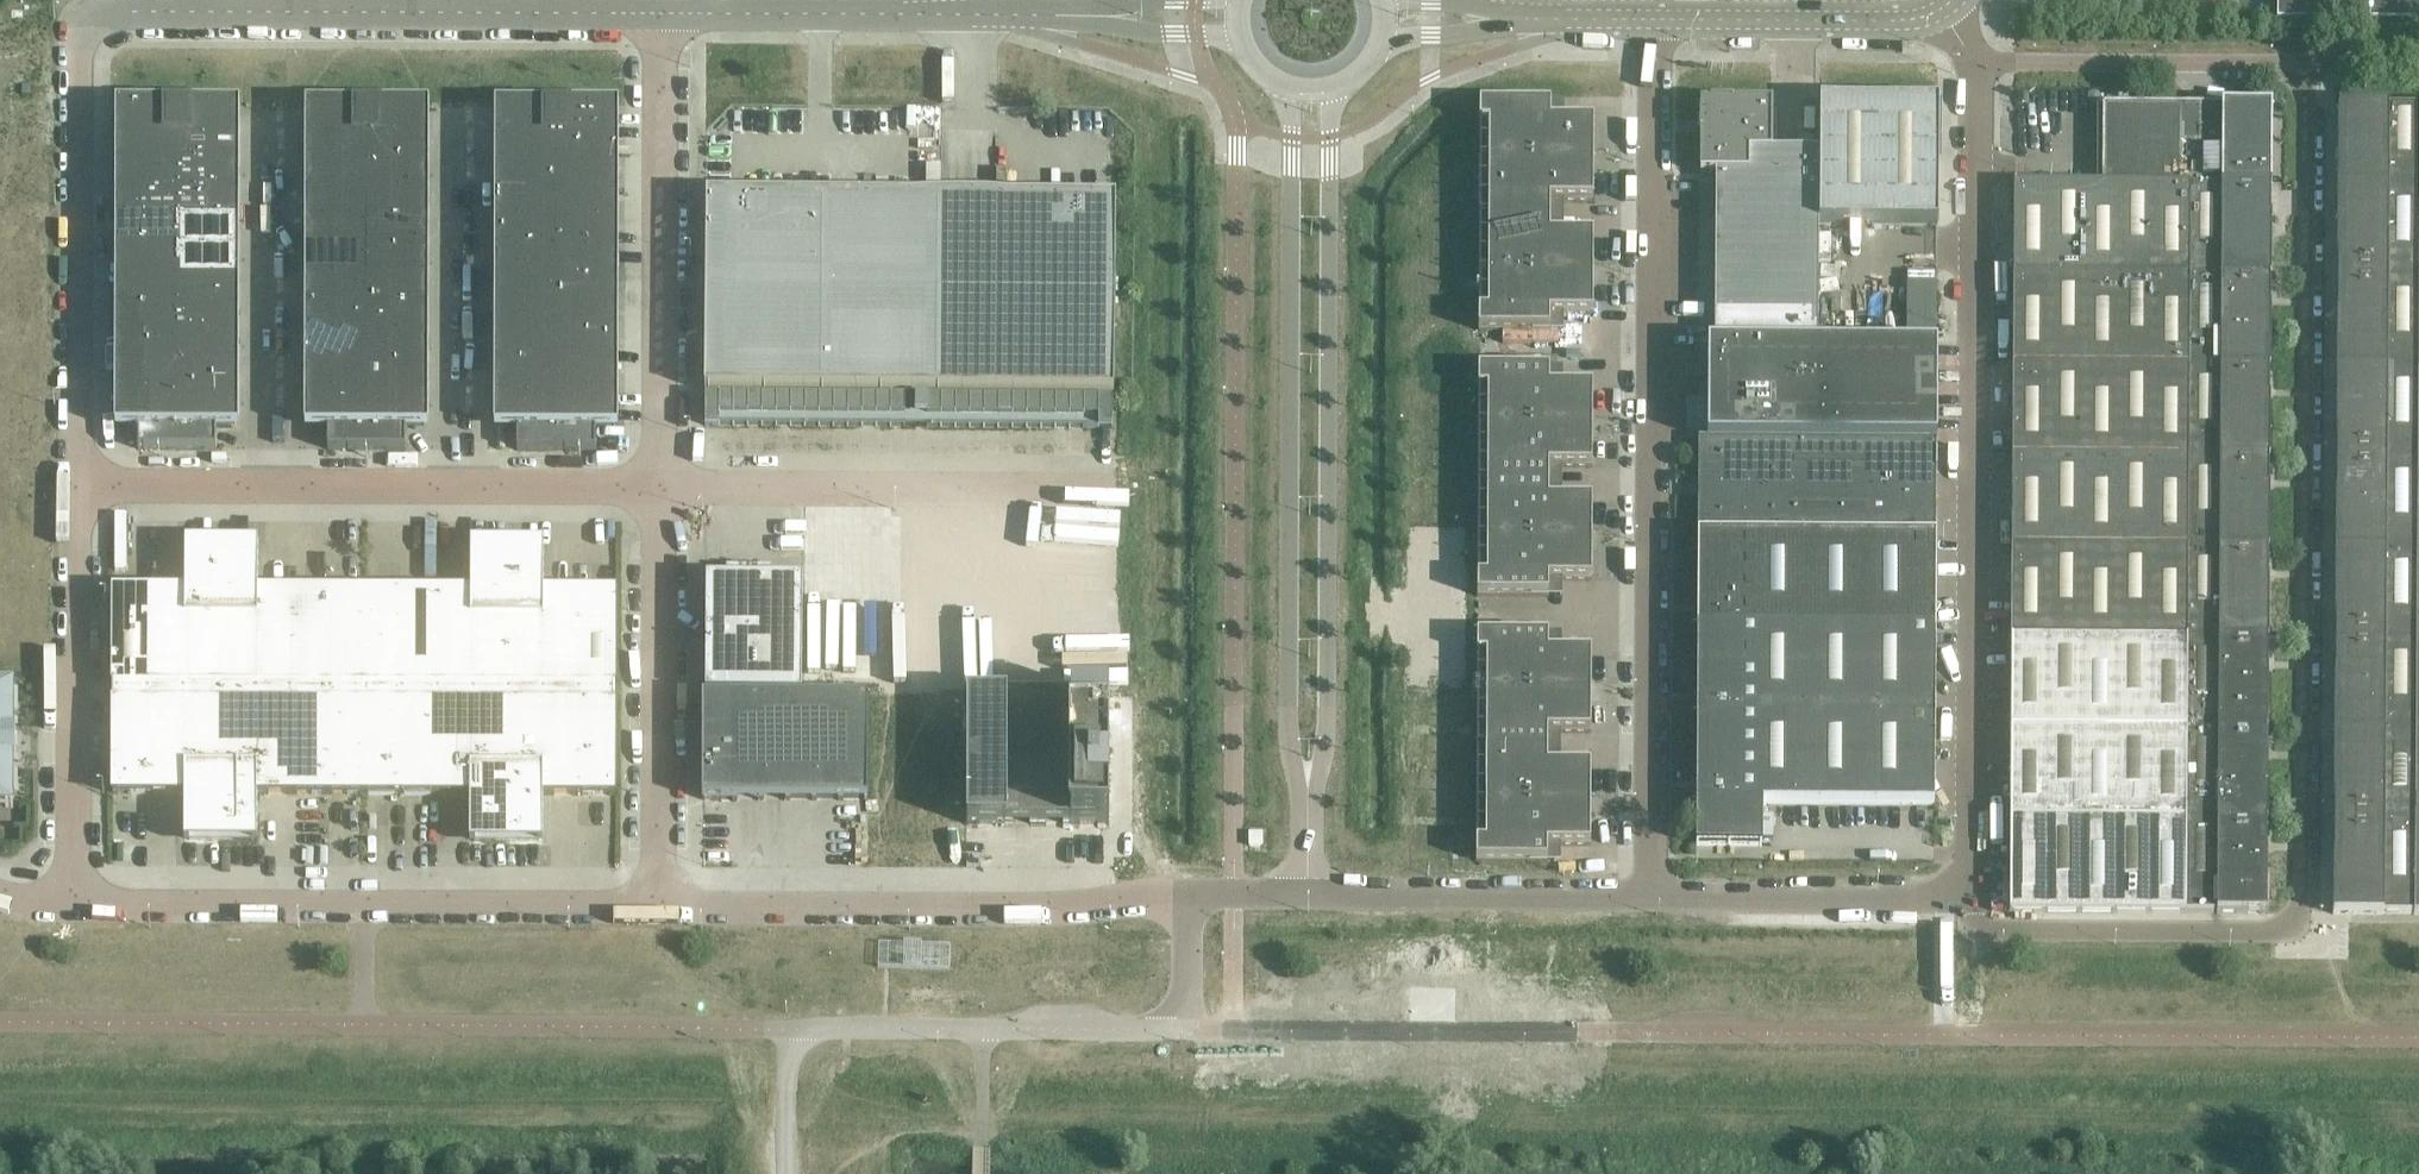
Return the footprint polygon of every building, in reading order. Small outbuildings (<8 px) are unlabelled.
[(2284,18),(2391,18),(2391,28),(2418,29),(2418,0),(2285,0),(2284,18)] [(31,94),(31,85),(30,85),(23,84),(22,85),(22,94),(23,94),(30,94),(31,94)] [(1938,223),(1939,115),(1938,115),(1938,102),(1926,102),(1820,101),(1820,151),(1819,223),(1938,223)] [(1594,161),(1594,121),(1565,121),(1565,103),(1548,103),(1548,104),(1480,104),(1480,161),(1594,161)] [(1818,345),(1819,223),(1820,151),(1772,151),(1772,103),(1701,103),(1701,173),(1716,173),(1715,344),(1818,345)] [(2271,278),(2271,186),(2272,105),(2103,104),(2102,185),(2014,184),(2014,277),(2271,278)] [(179,138),(179,109),(172,109),(172,105),(117,105),(117,138),(179,138)] [(240,138),(241,106),(186,105),(186,109),(179,109),(179,138),(240,138)] [(368,138),(368,109),(361,109),(361,105),(306,105),(306,138),(368,138)] [(430,138),(430,105),(375,105),(375,109),(368,109),(368,138),(430,138)] [(2339,105),(2337,279),(2418,279),(2418,106),(2339,105)] [(557,138),(557,109),(550,109),(550,106),(496,106),(496,138),(557,138)] [(619,138),(619,106),(565,106),(565,109),(557,109),(557,138),(619,138)] [(179,166),(179,138),(117,138),(117,166),(179,166)] [(240,167),(240,138),(179,138),(179,166),(240,167)] [(368,167),(368,138),(306,138),(306,166),(368,167)] [(430,167),(430,138),(368,138),(368,167),(430,167)] [(557,167),(557,138),(496,138),(496,167),(557,167)] [(619,167),(619,138),(557,138),(557,167),(619,167)] [(1594,201),(1594,171),(1594,161),(1480,161),(1480,218),(1549,218),(1549,201),(1594,201)] [(179,195),(179,166),(117,166),(117,195),(179,195)] [(240,195),(240,167),(179,166),(179,195),(240,195)] [(368,195),(368,167),(306,166),(306,195),(368,195)] [(430,195),(430,167),(368,167),(368,195),(430,195)] [(557,196),(557,167),(496,167),(495,196),(557,196)] [(619,196),(619,167),(557,167),(557,196),(619,196)] [(179,224),(179,195),(117,195),(117,224),(179,224)] [(240,224),(240,195),(179,195),(179,224),(240,224)] [(368,224),(368,195),(306,195),(306,224),(368,224)] [(430,224),(430,195),(368,195),(368,224),(430,224)] [(557,225),(557,196),(495,196),(495,224),(557,225)] [(619,225),(619,196),(557,196),(557,225),(619,225)] [(823,392),(825,197),(805,197),(805,199),(786,199),(786,197),(748,197),(747,204),(733,203),(733,196),(707,196),(705,391),(823,392)] [(939,393),(940,198),(910,198),(910,205),(896,205),(896,198),(863,197),(863,200),(844,199),(844,197),(825,197),(823,392),(939,393)] [(1018,199),(997,199),(940,198),(939,393),(1115,395),(1116,200),(1090,199),(1090,207),(1076,206),(1076,199),(1037,199),(1037,201),(1018,201),(1018,199)] [(1594,274),(1594,234),(1549,234),(1549,218),(1480,218),(1479,274),(1594,274)] [(179,253),(179,224),(117,224),(117,252),(179,253)] [(240,253),(240,224),(179,224),(179,253),(240,253)] [(368,253),(368,224),(306,224),(306,253),(368,253)] [(430,253),(430,224),(368,224),(368,253),(430,253)] [(557,253),(557,225),(495,224),(495,253),(557,253)] [(619,253),(619,225),(557,225),(557,253),(619,253)] [(179,281),(179,253),(117,252),(117,281),(179,281)] [(240,281),(240,253),(179,253),(179,281),(240,281)] [(368,281),(368,253),(306,253),(306,281),(368,281)] [(430,282),(430,253),(368,253),(368,281),(430,282)] [(557,282),(557,253),(495,253),(495,282),(557,282)] [(619,282),(619,253),(557,253),(557,282),(619,282)] [(1593,315),(1594,284),(1594,274),(1479,274),(1479,331),(1547,331),(1547,333),(1564,333),(1564,315),(1593,315)] [(1911,334),(1935,335),(1938,279),(1914,277),(1911,334)] [(2270,369),(2271,306),(2271,278),(2014,277),(2013,367),(2270,369)] [(2337,279),(2337,369),(2418,370),(2418,279),(2337,279)] [(178,310),(179,281),(117,281),(117,310),(178,310)] [(240,310),(240,281),(179,281),(178,310),(240,310)] [(368,310),(368,281),(306,281),(306,310),(368,310)] [(430,310),(430,282),(368,281),(368,310),(430,310)] [(557,311),(557,282),(495,282),(495,311),(557,311)] [(619,311),(619,282),(557,282),(557,311),(619,311)] [(178,339),(178,310),(117,310),(117,339),(178,339)] [(240,339),(240,310),(178,310),(178,339),(240,339)] [(368,339),(368,310),(306,310),(306,339),(368,339)] [(430,339),(430,310),(368,310),(368,339),(430,339)] [(557,340),(557,311),(495,311),(495,340),(557,340)] [(619,340),(619,311),(557,311),(557,340),(619,340)] [(178,367),(178,339),(117,339),(117,367),(178,367)] [(240,368),(240,339),(178,339),(178,367),(240,368)] [(368,368),(368,339),(306,339),(306,368),(368,368)] [(430,368),(430,339),(368,339),(368,368),(430,368)] [(557,368),(557,340),(495,340),(495,368),(557,368)] [(619,368),(619,340),(557,340),(557,368),(619,368)] [(1937,440),(1937,345),(1818,345),(1715,344),(1708,344),(1708,438),(1937,440)] [(178,396),(178,367),(117,367),(117,396),(178,396)] [(240,396),(240,368),(178,367),(178,396),(240,396)] [(2270,459),(2270,397),(2270,369),(2013,367),(2013,458),(2270,459)] [(367,396),(368,368),(306,368),(306,396),(367,396)] [(429,397),(430,368),(368,368),(367,396),(429,397)] [(557,397),(557,368),(495,368),(495,397),(557,397)] [(619,397),(619,368),(557,368),(557,397),(619,397)] [(1593,427),(1593,386),(1564,386),(1564,368),(1547,368),(1547,370),(1479,370),(1479,427),(1593,427)] [(2337,369),(2336,460),(2418,460),(2418,370),(2337,369)] [(178,449),(178,396),(117,396),(117,428),(139,428),(139,449),(178,449)] [(240,429),(240,396),(178,396),(178,449),(217,449),(217,429),(240,429)] [(367,449),(367,396),(306,396),(306,429),(328,429),(328,449),(367,449)] [(429,429),(429,397),(367,396),(367,449),(406,450),(406,429),(429,429)] [(557,450),(557,397),(495,397),(495,429),(518,429),(518,450),(557,450)] [(619,430),(619,397),(557,397),(557,450),(596,450),(596,430),(619,430)] [(906,427),(906,398),(892,398),(877,398),(863,398),(849,398),(834,398),(820,398),(806,398),(792,397),(777,397),(763,397),(749,397),(734,397),(720,397),(706,397),(706,425),(720,425),(734,426),(748,426),(763,426),(777,426),(791,426),(806,426),(820,426),(834,426),(848,427),(863,427),(877,427),(891,427),(906,427)] [(1113,429),(1113,400),(1099,400),(1084,400),(1070,400),(1056,400),(1041,400),(1027,399),(1013,399),(999,399),(984,399),(970,399),(956,399),(942,399),(927,399),(917,399),(917,414),(927,414),(928,427),(942,427),(956,427),(970,428),(985,428),(999,428),(1013,428),(1027,428),(1042,428),(1056,428),(1070,428),(1085,428),(1099,429),(1113,429)] [(1593,467),(1593,436),(1593,427),(1479,427),(1479,483),(1548,483),(1548,467),(1593,467)] [(1936,536),(1937,448),(1937,440),(1708,438),(1699,438),(1698,534),(1936,536)] [(2269,550),(2270,487),(2270,459),(2013,458),(2012,548),(2269,550)] [(2336,460),(2336,550),(2418,551),(2418,460),(2336,460)] [(1592,540),(1593,500),(1548,500),(1548,483),(1479,483),(1478,540),(1592,540)] [(1936,625),(1936,574),(1936,536),(1698,534),(1698,624),(1936,625)] [(1592,580),(1592,540),(1478,540),(1478,596),(1545,597),(1545,598),(1563,598),(1563,580),(1592,580)] [(222,693),(223,547),(223,543),(186,543),(186,592),(149,591),(149,693),(222,693)] [(296,693),(296,592),(259,592),(259,543),(223,543),(223,547),(222,693),(296,693)] [(508,694),(508,547),(508,543),(472,543),(471,592),(435,592),(434,694),(508,694)] [(581,694),(582,593),(545,593),(545,544),(508,543),(508,547),(508,694),(581,694)] [(2269,640),(2269,578),(2269,550),(2012,548),(2012,639),(2269,640)] [(2336,550),(2335,641),(2418,641),(2418,551),(2336,550)] [(803,696),(804,580),(773,580),(773,581),(755,581),(755,580),(749,579),(749,581),(731,581),(731,579),(707,579),(706,579),(706,695),(803,696)] [(149,693),(149,591),(114,591),(114,693),(149,693)] [(330,693),(331,592),(296,592),(296,693),(330,693)] [(365,693),(365,592),(331,592),(330,693),(365,693)] [(400,694),(400,592),(365,592),(365,693),(400,694)] [(434,694),(435,592),(400,592),(400,694),(434,694)] [(616,694),(616,593),(582,593),(581,694),(616,694)] [(1935,714),(1935,662),(1936,625),(1698,624),(1698,713),(1935,714)] [(1592,692),(1592,652),(1563,652),(1563,634),(1545,634),(1545,635),(1478,635),(1477,692),(1592,692)] [(2268,731),(2269,668),(2269,640),(2012,639),(2011,729),(2268,731)] [(2335,641),(2335,731),(2418,732),(2418,641),(2335,641)] [(17,735),(14,735),(14,690),(14,687),(12,687),(12,688),(0,688),(0,807),(11,807),(14,807),(14,805),(13,805),(14,759),(17,759),(17,735)] [(1591,732),(1592,702),(1592,692),(1477,692),(1477,749),(1546,749),(1546,732),(1591,732)] [(148,794),(149,693),(114,693),(113,794),(148,794)] [(222,843),(222,693),(149,693),(148,794),(185,794),(185,843),(222,843)] [(295,794),(296,693),(222,693),(222,843),(258,843),(258,794),(295,794)] [(330,795),(330,693),(296,693),(295,794),(330,795)] [(365,795),(365,693),(330,693),(330,795),(365,795)] [(399,795),(400,694),(365,693),(365,795),(399,795)] [(434,795),(434,694),(400,694),(399,795),(434,795)] [(507,844),(508,694),(434,694),(434,795),(471,795),(471,844),(507,844)] [(581,795),(581,694),(508,694),(507,844),(544,844),(544,795),(581,795)] [(616,796),(616,694),(581,694),(581,795),(616,796)] [(803,696),(706,695),(705,799),(870,800),(871,697),(803,696)] [(1111,697),(968,697),(968,826),(1111,826),(1111,697)] [(1934,805),(1935,733),(1935,714),(1698,713),(1697,845),(1762,846),(1763,804),(1934,805)] [(2268,821),(2268,759),(2268,731),(2011,729),(2010,820),(2268,821)] [(2335,731),(2334,822),(2418,822),(2418,732),(2335,731)] [(1591,805),(1591,765),(1546,765),(1546,749),(1477,749),(1477,805),(1591,805)] [(1591,846),(1591,815),(1591,805),(1477,805),(1477,862),(1544,862),(1544,864),(1561,864),(1561,846),(1591,846)] [(2267,914),(2267,849),(2268,821),(2010,820),(2010,912),(2267,914)] [(2334,822),(2333,914),(2418,915),(2418,822),(2334,822)]
